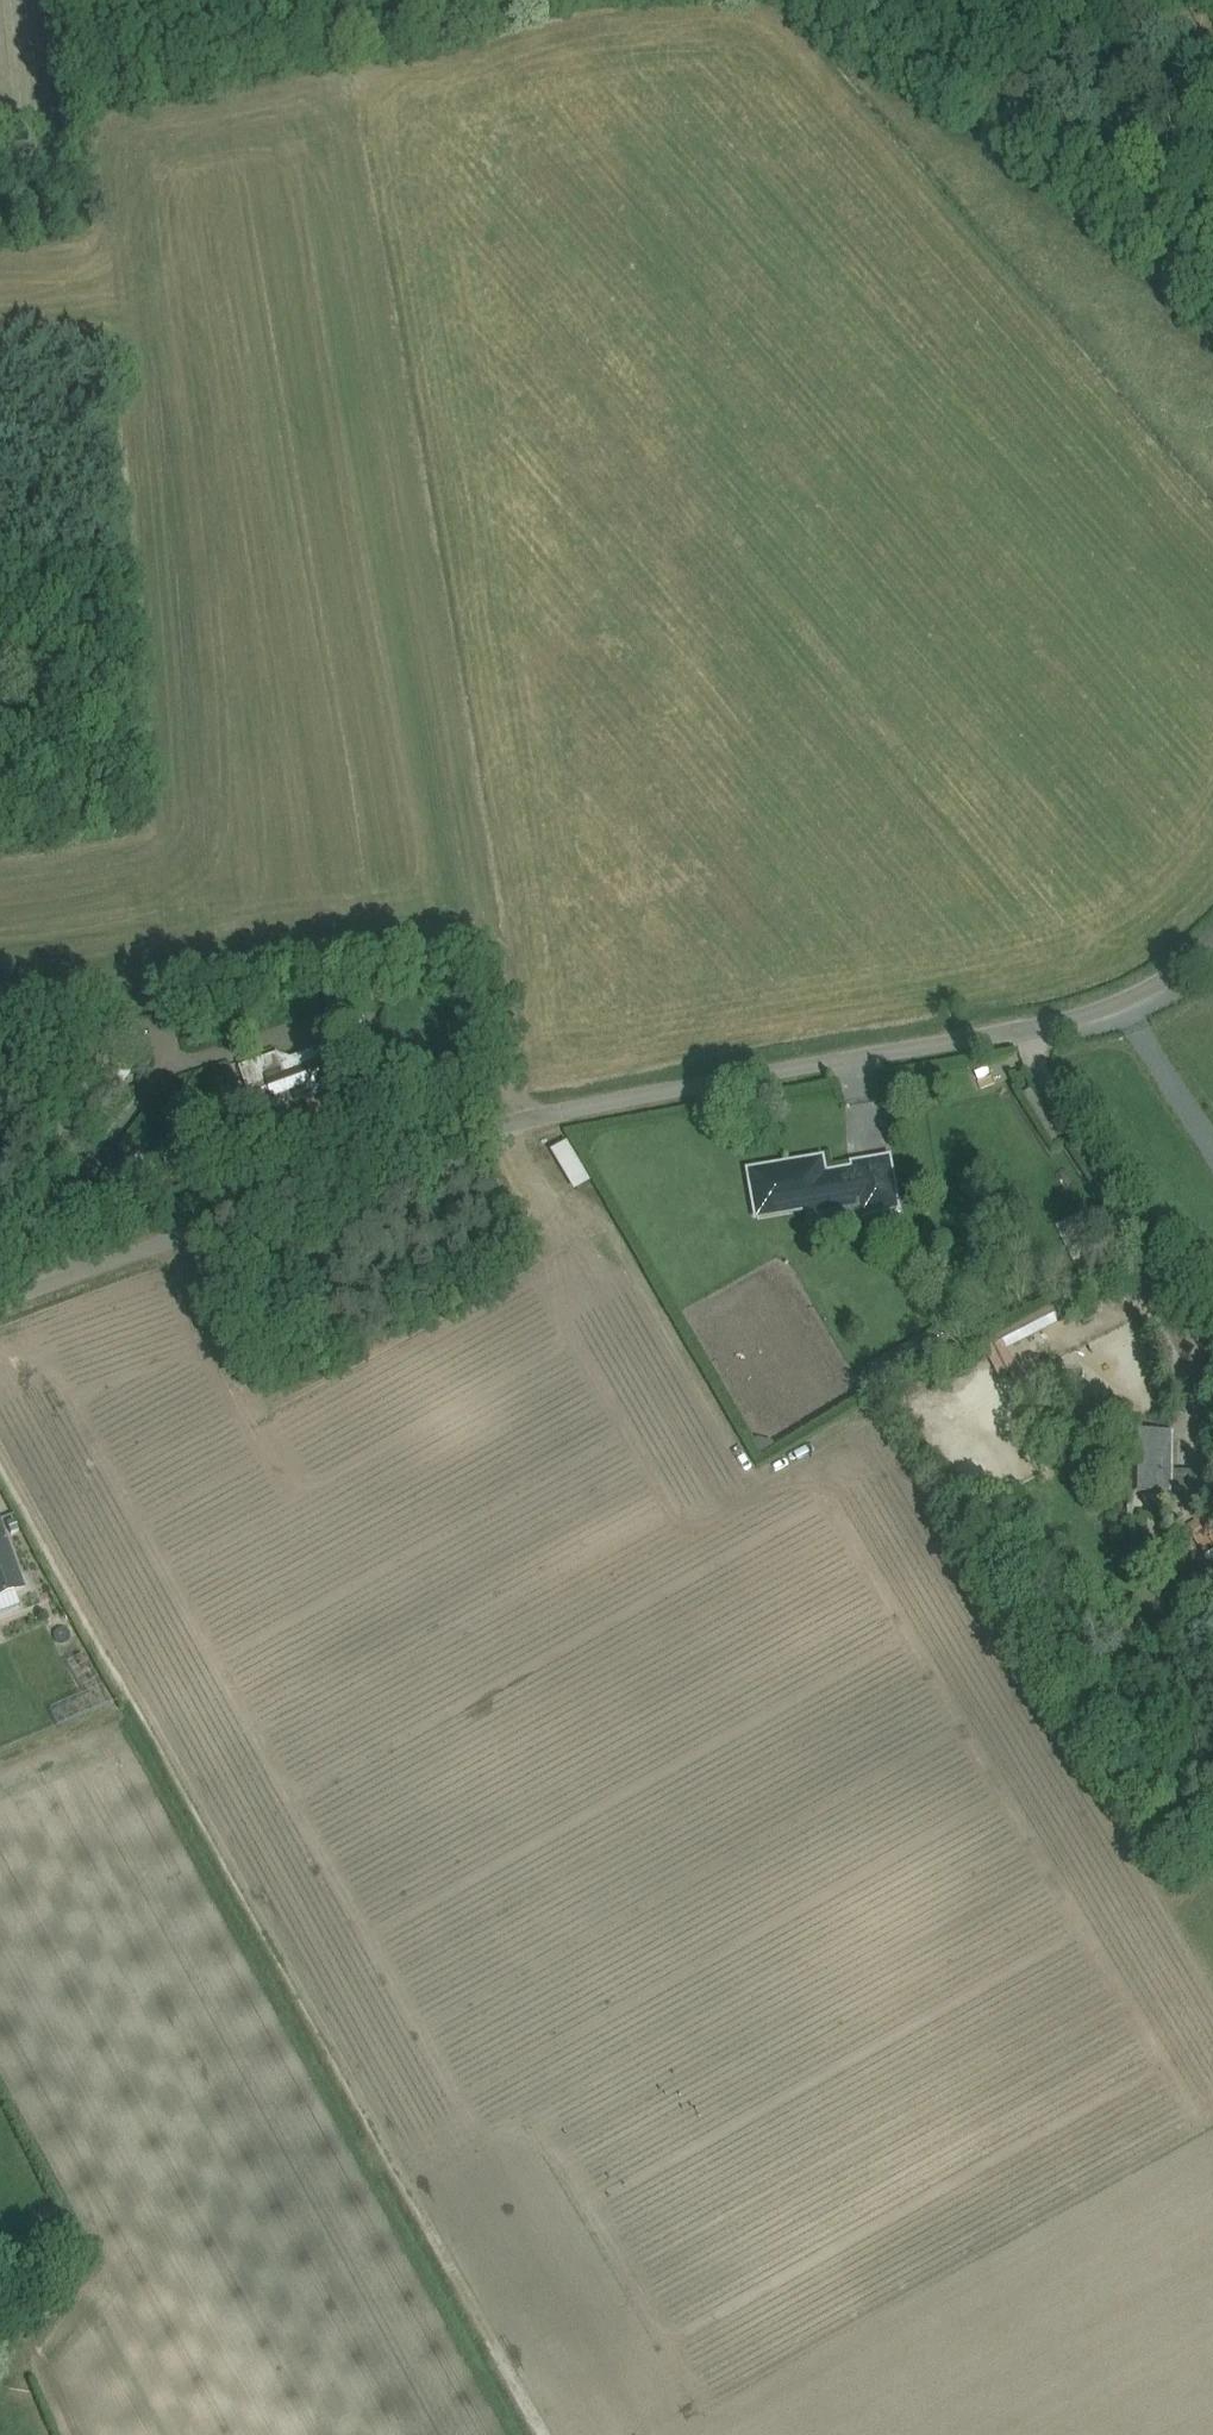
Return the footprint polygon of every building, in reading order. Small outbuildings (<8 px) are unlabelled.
[(258,1105),(259,1107),(262,1108),(264,1108),(275,1106),(298,1098),(296,1092),(336,1077),(332,1065),(339,1062),(333,1044),(293,1059),(276,1054),(239,1068),(250,1097),(254,1095),(257,1104),(258,1105)] [(755,1213),(858,1196),(860,1214),(896,1208),(888,1161),(853,1167),(854,1171),(824,1176),(822,1160),(749,1172),(755,1213)] [(1053,1305),(974,1346),(981,1359),(987,1356),(998,1377),(1011,1371),(999,1348),(1004,1346),(1068,1312),(1062,1300),(1053,1305)] [(1173,1433),(1132,1432),(1132,1489),(1132,1493),(1171,1493),(1171,1505),(1204,1505),(1204,1473),(1173,1473),(1173,1436),(1173,1433)] [(1196,1518),(1185,1525),(1200,1549),(1211,1543),(1196,1518)] [(19,1606),(14,1593),(23,1590),(0,1525),(0,1613),(19,1606)]
